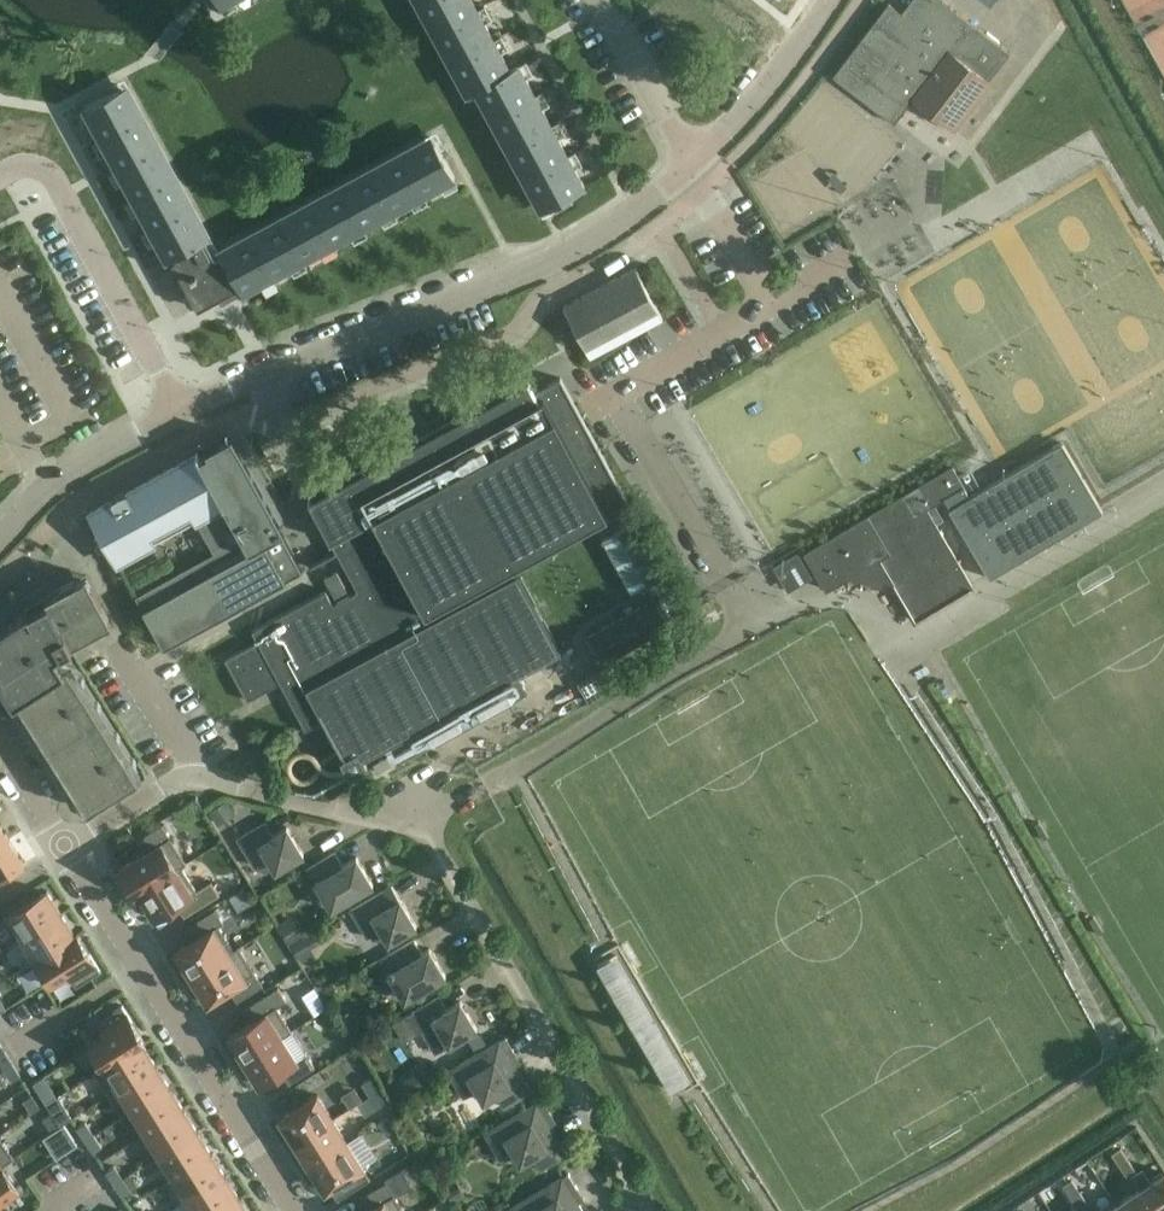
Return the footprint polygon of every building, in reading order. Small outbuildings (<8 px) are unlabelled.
[(416,2),(434,34),(479,9),(475,0),(419,0),(416,2)] [(895,122),(913,98),(955,130),(992,81),(989,79),(1011,50),(944,0),(910,0),(902,11),(889,1),(833,75),(895,122)] [(479,9),(434,34),(435,36),(449,62),(494,37),(479,9)] [(494,37),(449,62),(451,65),(466,94),(474,90),(482,86),(511,68),(494,37)] [(482,86),(474,90),(478,97),(489,118),(535,92),(519,63),(511,68),(482,86)] [(85,107),(100,135),(145,110),(130,82),(85,107)] [(535,92),(489,118),(490,118),(505,146),(551,121),(535,92)] [(100,135),(115,162),(160,138),(145,110),(100,135)] [(505,146),(523,178),(568,153),(551,121),(505,146)] [(431,131),(402,147),(427,192),(428,191),(456,176),(448,162),(435,138),(434,139),(431,131)] [(115,162),(130,190),(175,165),(160,138),(115,162)] [(402,147),(373,163),(377,170),(397,208),(427,192),(402,147)] [(568,153),(523,178),(540,209),(547,205),(547,206),(570,194),(572,192),(585,185),(568,153)] [(340,180),(365,226),(397,208),(373,163),(340,180)] [(130,190),(147,221),(192,197),(175,165),(130,190)] [(340,180),(308,198),(333,243),(365,226),(340,180)] [(147,221),(167,258),(175,253),(206,237),(212,233),(192,197),(147,221)] [(279,213),(304,258),(333,243),(308,198),(279,213)] [(279,213),(249,230),(273,275),(304,258),(279,213)] [(220,245),(224,253),(237,280),(244,291),(273,275),(249,230),(220,245)] [(229,284),(237,280),(224,253),(216,257),(206,237),(175,253),(178,258),(174,260),(199,307),(232,289),(229,284)] [(563,305),(591,356),(664,318),(636,266),(563,305)] [(326,590),(253,630),(254,632),(256,636),(259,641),(281,682),(282,684),(305,725),(305,726),(307,728),(324,719),(345,757),(342,759),(350,772),(351,775),(367,766),(363,758),(393,742),(402,760),(424,748),(435,742),(527,692),(518,674),(559,651),(560,651),(550,632),(518,573),(515,575),(510,566),(589,523),(604,514),(624,504),(626,502),(628,502),(574,403),(573,402),(560,378),(539,390),(534,392),(531,387),(527,380),(473,410),(466,414),(445,425),(328,489),(335,501),(356,541),(351,544),(316,562),(311,564),(312,566),(339,552),(359,591),(357,591),(335,603),(334,604),(326,590)] [(117,561),(144,547),(198,518),(214,551),(135,593),(160,645),(304,570),(232,436),(91,511),(100,530),(96,531),(104,546),(108,544),(117,561)] [(953,463),(804,551),(815,571),(807,575),(809,578),(813,576),(822,592),(854,573),(868,575),(867,581),(880,583),(881,577),(889,579),(915,623),(974,589),(973,587),(974,586),(928,507),(943,498),(966,537),(962,540),(968,550),(972,547),(990,577),(1103,510),(1101,506),(1062,441),(971,494),(953,463)] [(633,520),(602,537),(623,576),(631,590),(662,573),(633,520)] [(787,557),(773,565),(778,574),(778,573),(802,559),(798,551),(797,551),(787,557)] [(324,576),(336,599),(340,597),(348,592),(337,570),(324,576)] [(89,808),(140,775),(67,661),(63,662),(56,651),(112,620),(87,573),(46,596),(47,598),(29,607),(28,607),(8,619),(7,618),(0,623),(0,677),(14,698),(17,696),(89,808)] [(654,597),(587,636),(603,663),(670,624),(654,597)] [(259,641),(226,659),(248,700),(281,682),(259,641)] [(237,812),(228,798),(210,809),(219,824),(237,812)] [(238,838),(255,866),(268,858),(276,871),(304,854),(287,827),(274,835),(266,822),(238,838)] [(9,838),(0,824),(0,843),(9,838)] [(117,866),(134,894),(138,892),(181,865),(186,862),(162,824),(137,839),(143,850),(117,866)] [(24,864),(25,864),(9,838),(0,843),(0,879),(24,864)] [(345,902),(373,885),(357,857),(343,865),(336,852),(308,868),(332,909),(345,901),(345,902)] [(181,865),(138,892),(139,895),(154,918),(177,904),(185,916),(220,894),(211,880),(196,889),(181,865)] [(385,889),(351,910),(368,937),(381,930),(389,943),(417,926),(400,898),(392,885),(385,889)] [(19,939),(62,913),(47,890),(5,916),(19,939)] [(196,935),(173,949),(189,976),(233,948),(218,925),(223,922),(215,908),(190,924),(196,935)] [(77,932),(75,934),(62,913),(19,939),(33,961),(78,933),(77,932)] [(292,914),(278,923),(291,943),(305,935),(304,935),(292,914)] [(581,925),(569,932),(576,946),(589,939),(581,925)] [(76,985),(101,970),(78,933),(33,961),(48,984),(68,972),(76,985)] [(305,935),(291,943),(301,960),(315,952),(312,947),(305,935)] [(418,992),(418,993),(446,976),(430,948),(422,952),(415,939),(381,960),(405,1000),(418,992)] [(233,948),(189,976),(207,1004),(230,990),(237,1001),(262,985),(238,946),(233,948)] [(615,952),(594,964),(668,1090),(689,1078),(615,952)] [(251,1021),(227,1036),(242,1061),(284,1035),(291,1030),(276,1006),(279,1005),(280,1004),(286,1000),(278,987),(243,1009),(250,1020),(251,1021)] [(412,1012),(392,1023),(403,1041),(422,1029),(436,1053),(449,1045),(449,1046),(477,1029),(461,1001),(447,1009),(439,995),(414,1010),(412,1012)] [(95,1071),(145,1041),(122,1004),(98,1020),(106,1033),(91,1042),(105,1064),(95,1070),(95,1071)] [(357,1022),(344,1029),(351,1041),(363,1034),(357,1022)] [(481,1032),(467,1040),(474,1051),(487,1043),(481,1032)] [(284,1035),(242,1061),(258,1085),(281,1071),(289,1082),(314,1066),(306,1053),(298,1057),(284,1035)] [(460,1063),(448,1071),(464,1097),(476,1090),(497,1095),(504,1107),(530,1091),(523,1080),(515,1066),(515,1065),(508,1054),(514,1050),(506,1036),(460,1063)] [(143,1043),(145,1041),(95,1071),(109,1094),(156,1064),(143,1043)] [(13,1063),(5,1050),(0,1053),(0,1061),(4,1068),(13,1063)] [(12,1080),(20,1075),(13,1063),(4,1068),(12,1080)] [(133,1110),(170,1086),(156,1064),(109,1094),(110,1095),(120,1088),(133,1110)] [(44,1076),(33,1082),(45,1103),(56,1096),(44,1076)] [(362,1083),(369,1095),(380,1088),(373,1076),(362,1083)] [(408,1077),(394,1086),(403,1100),(417,1091),(408,1077)] [(147,1132),(184,1108),(170,1086),(133,1110),(147,1132)] [(377,1107),(388,1100),(380,1088),(369,1095),(377,1107)] [(320,1092),(278,1118),(293,1141),(334,1115),(320,1092)] [(23,1100),(31,1112),(40,1106),(32,1094),(23,1100)] [(56,1096),(45,1103),(51,1112),(53,1115),(59,1125),(64,1122),(73,1117),(58,1095),(56,1096)] [(497,1126),(485,1133),(501,1159),(513,1152),(533,1157),(540,1169),(567,1154),(560,1142),(552,1128),(545,1116),(551,1113),(543,1099),(497,1126)] [(160,1154),(198,1131),(184,1108),(147,1132),(160,1154)] [(51,1130),(55,1128),(59,1125),(53,1115),(51,1112),(43,1118),(51,1130)] [(334,1115),(293,1141),(308,1165),(349,1139),(334,1115)] [(388,1116),(379,1122),(387,1134),(395,1128),(388,1116)] [(64,1122),(59,1125),(55,1128),(63,1140),(72,1135),(64,1122)] [(77,1127),(85,1139),(93,1134),(85,1122),(77,1127)] [(169,1179),(212,1153),(198,1131),(160,1154),(173,1175),(169,1178),(169,1179)] [(85,1139),(93,1152),(102,1146),(93,1134),(85,1139)] [(349,1139),(308,1165),(325,1192),(366,1166),(365,1164),(349,1139)] [(1121,1146),(1112,1152),(1129,1178),(1133,1175),(1132,1174),(1137,1170),(1121,1146)] [(183,1201),(225,1175),(212,1153),(169,1179),(183,1201)] [(18,1187),(2,1165),(0,1167),(0,1210),(11,1210),(12,1210),(4,1198),(18,1187)] [(106,1171),(114,1183),(122,1177),(114,1165),(106,1171)] [(1132,1174),(1133,1175),(1140,1186),(1141,1187),(1150,1201),(1156,1210),(1163,1210),(1163,1172),(1151,1180),(1142,1167),(1137,1170),(1132,1174)] [(1080,1209),(1089,1203),(1072,1177),(1068,1170),(1062,1174),(1067,1181),(1063,1184),(1080,1209)] [(511,1207),(513,1210),(584,1210),(578,1201),(570,1188),(576,1185),(568,1172),(523,1200),(511,1207)] [(239,1197),(225,1175),(183,1201),(189,1210),(217,1210),(239,1197)] [(114,1183),(122,1195),(130,1190),(122,1177),(114,1183)] [(360,1210),(404,1210),(395,1196),(386,1181),(361,1196),(367,1207),(360,1210)] [(457,1181),(445,1188),(453,1202),(465,1195),(457,1181)] [(1117,1203),(1122,1210),(1156,1210),(1150,1201),(1141,1187),(1118,1202),(1117,1203)] [(239,1197),(217,1210),(248,1210),(239,1197)] [(1117,1203),(1105,1210),(1122,1210),(1117,1203)]
